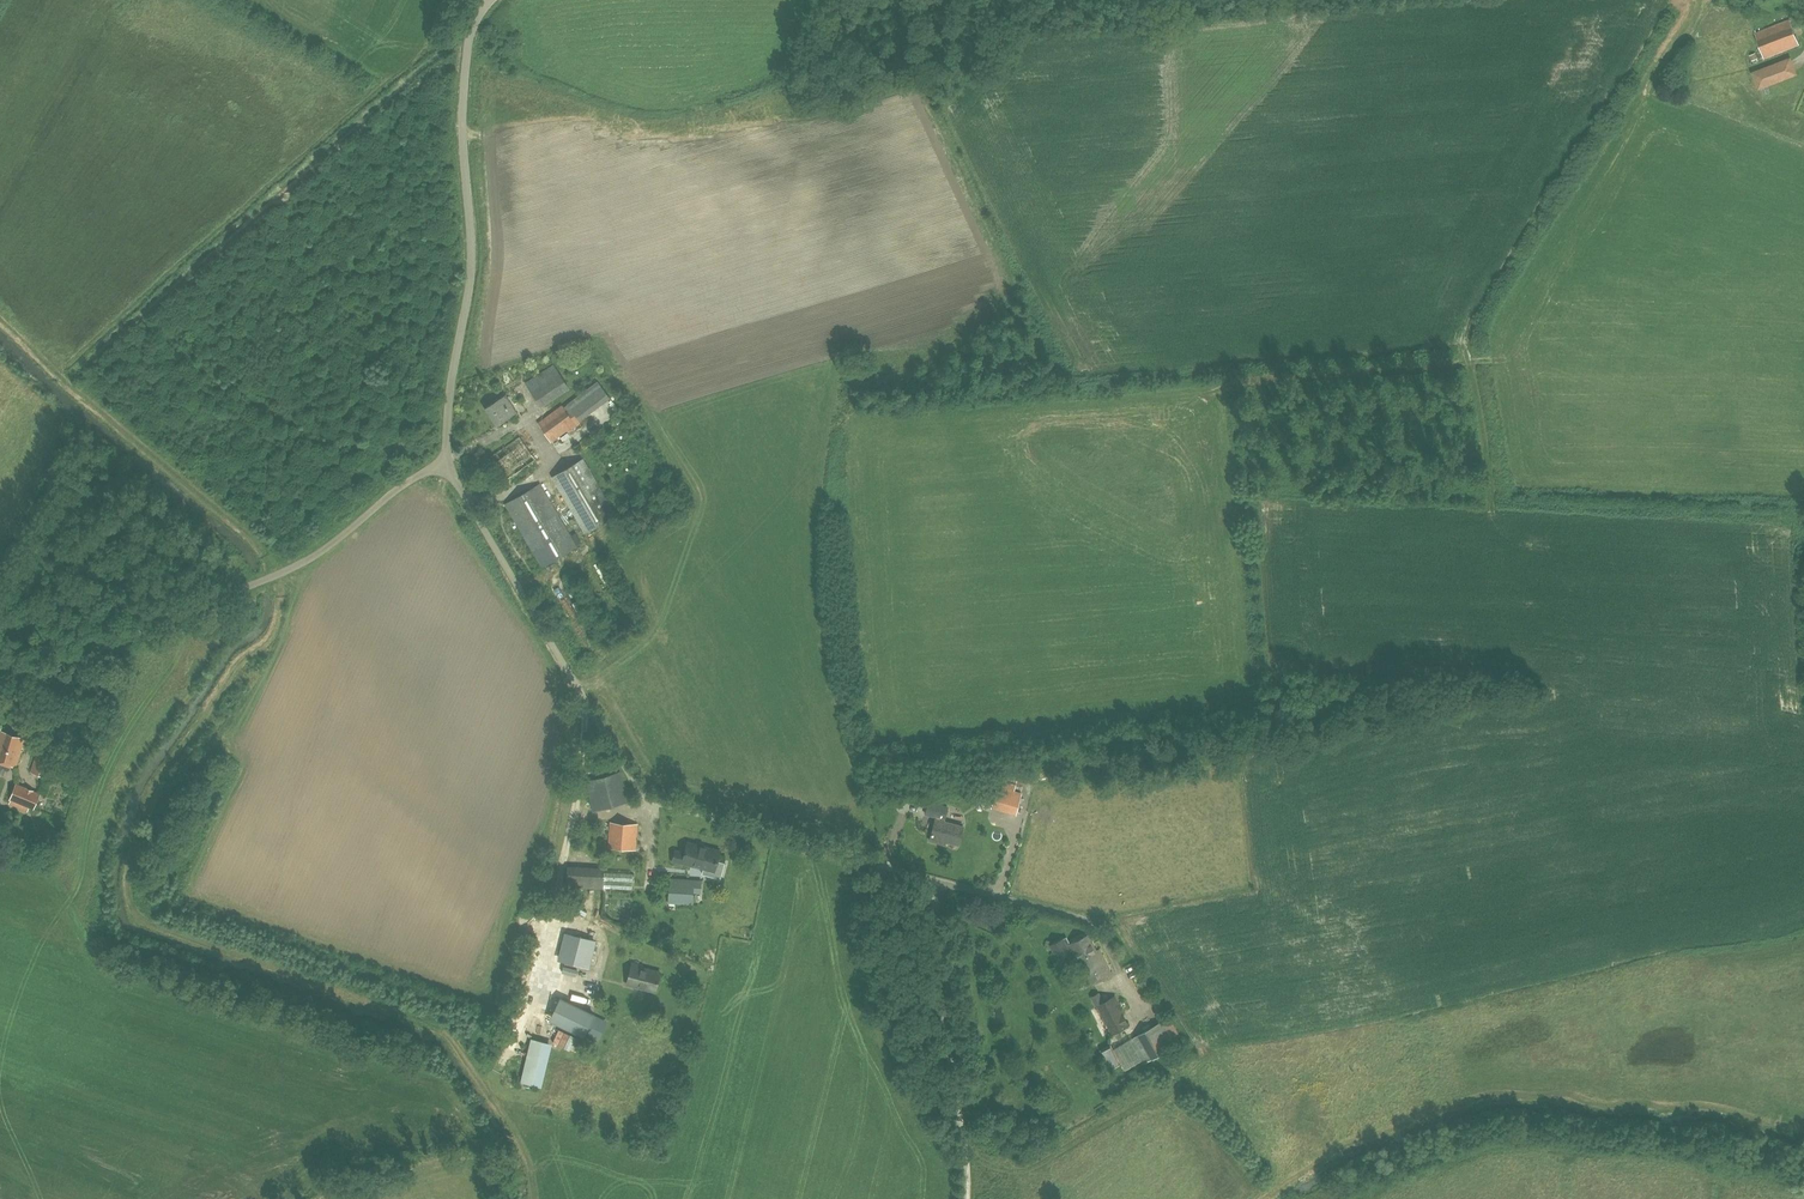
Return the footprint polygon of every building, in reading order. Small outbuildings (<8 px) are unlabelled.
[(1790,20),(1755,34),(1764,57),(1799,44),(1790,20)] [(1752,72),(1759,89),(1798,74),(1791,57),(1752,72)] [(569,388),(554,363),(525,382),(541,406),(569,388)] [(610,397),(598,380),(568,403),(579,420),(610,397)] [(517,412),(506,395),(485,408),(496,425),(517,412)] [(551,442),(576,424),(562,405),(538,423),(551,442)] [(520,436),(492,456),(508,479),(536,459),(520,436)] [(585,533),(586,532),(616,514),(584,458),(552,476),(585,533)] [(576,546),(540,484),(506,504),(542,566),(576,546)] [(565,587),(558,590),(564,600),(571,596),(565,587)] [(26,739),(2,731),(0,737),(0,761),(16,767),(26,739)] [(55,754),(38,748),(31,771),(47,777),(55,754)] [(619,771),(596,779),(604,808),(628,801),(619,771)] [(34,810),(41,792),(16,782),(10,800),(34,810)] [(1022,794),(997,787),(992,806),(1017,813),(1022,794)] [(936,818),(930,840),(943,843),(943,840),(959,844),(964,826),(944,821),(948,807),(929,801),(926,813),(937,816),(936,819),(936,818)] [(609,848),(636,849),(637,824),(610,822),(609,848)] [(688,841),(685,852),(675,849),(672,861),(682,863),(683,862),(714,871),(720,850),(688,841)] [(604,866),(568,865),(567,891),(602,893),(603,887),(604,871),(604,866)] [(634,873),(604,871),(603,887),(633,889),(634,873)] [(701,893),(702,879),(669,877),(668,903),(693,904),(694,892),(701,893)] [(878,879),(875,887),(886,890),(888,882),(878,879)] [(565,933),(559,957),(588,964),(594,940),(565,933)] [(1070,950),(1072,949),(1079,962),(1077,963),(1087,985),(1112,974),(1100,949),(1096,950),(1088,934),(1070,943),(1066,936),(1049,944),(1057,960),(1071,953),(1070,950)] [(643,965),(632,962),(627,983),(655,991),(660,972),(642,967),(643,965)] [(1099,993),(1090,997),(1095,1006),(1098,1005),(1112,1034),(1129,1024),(1114,996),(1104,1002),(1099,993)] [(596,1013),(561,996),(550,1019),(585,1036),(596,1013)] [(1145,1059),(1146,1062),(1176,1044),(1162,1021),(1132,1038),(1145,1059)] [(551,1040),(567,1047),(573,1034),(557,1027),(551,1040)] [(531,1038),(520,1081),(534,1084),(545,1041),(531,1038)] [(1132,1038),(1112,1049),(1119,1063),(1120,1063),(1124,1070),(1138,1063),(1145,1059),(1132,1038)] [(1110,1045),(1100,1051),(1109,1068),(1119,1063),(1110,1045)]
